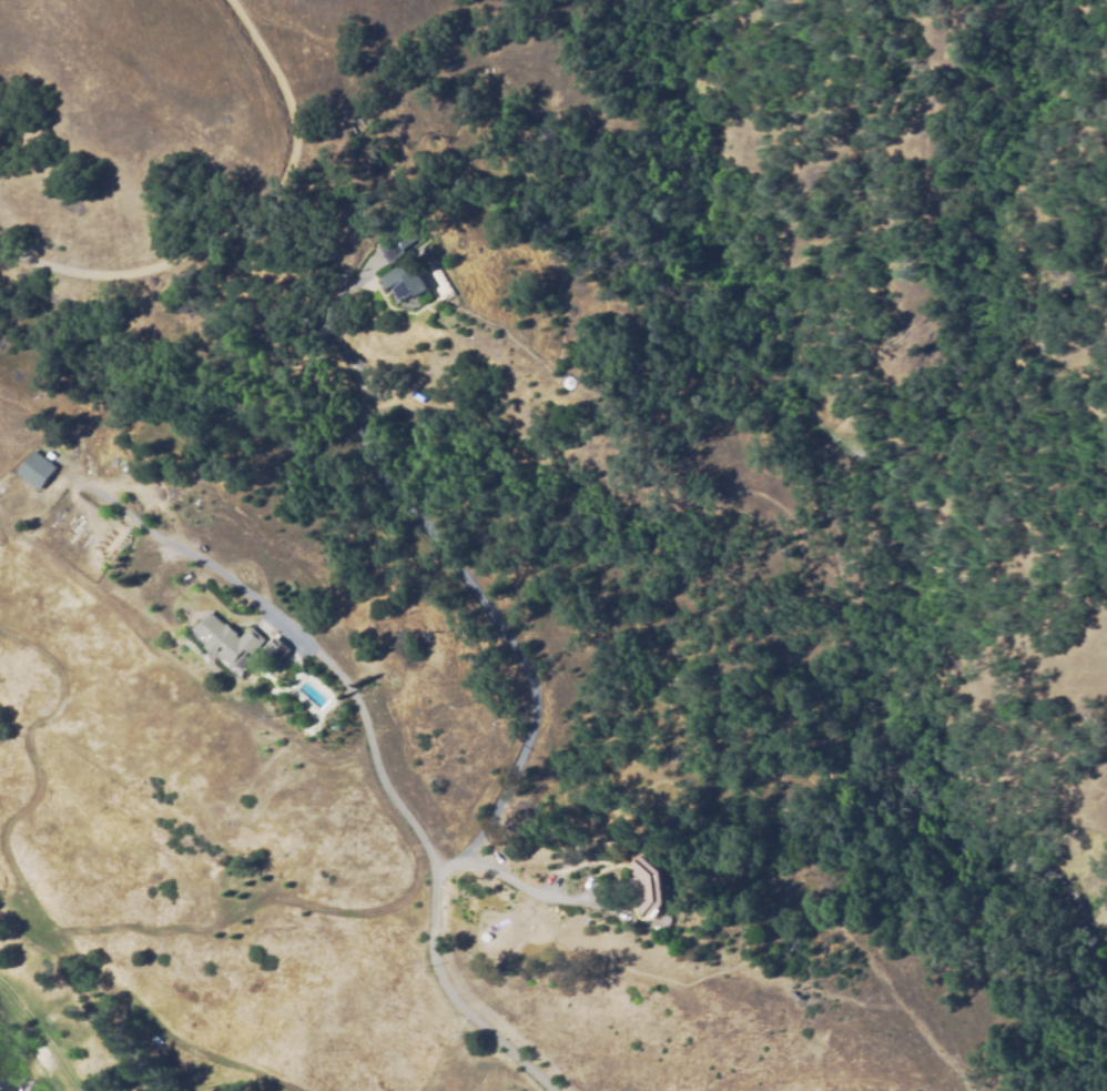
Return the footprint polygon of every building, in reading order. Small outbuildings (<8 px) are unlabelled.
[(387,265),(370,244),(389,230),(405,251),(387,265)] [(400,303),(390,287),(386,291),(377,277),(408,256),(429,290),(414,300),(412,296),(400,303)] [(39,491),(18,473),(40,445),(61,463),(39,491)] [(235,667),(221,655),(217,658),(205,648),(209,645),(192,630),(209,612),(224,625),(226,624),(237,634),(235,636),(240,639),(250,627),(264,640),(252,655),(248,653),(235,667)] [(280,665),(263,650),(275,637),(292,651),(280,665)] [(650,920),(636,906),(643,896),(642,882),(630,870),(643,855),(662,870),(666,903),(650,920)]
